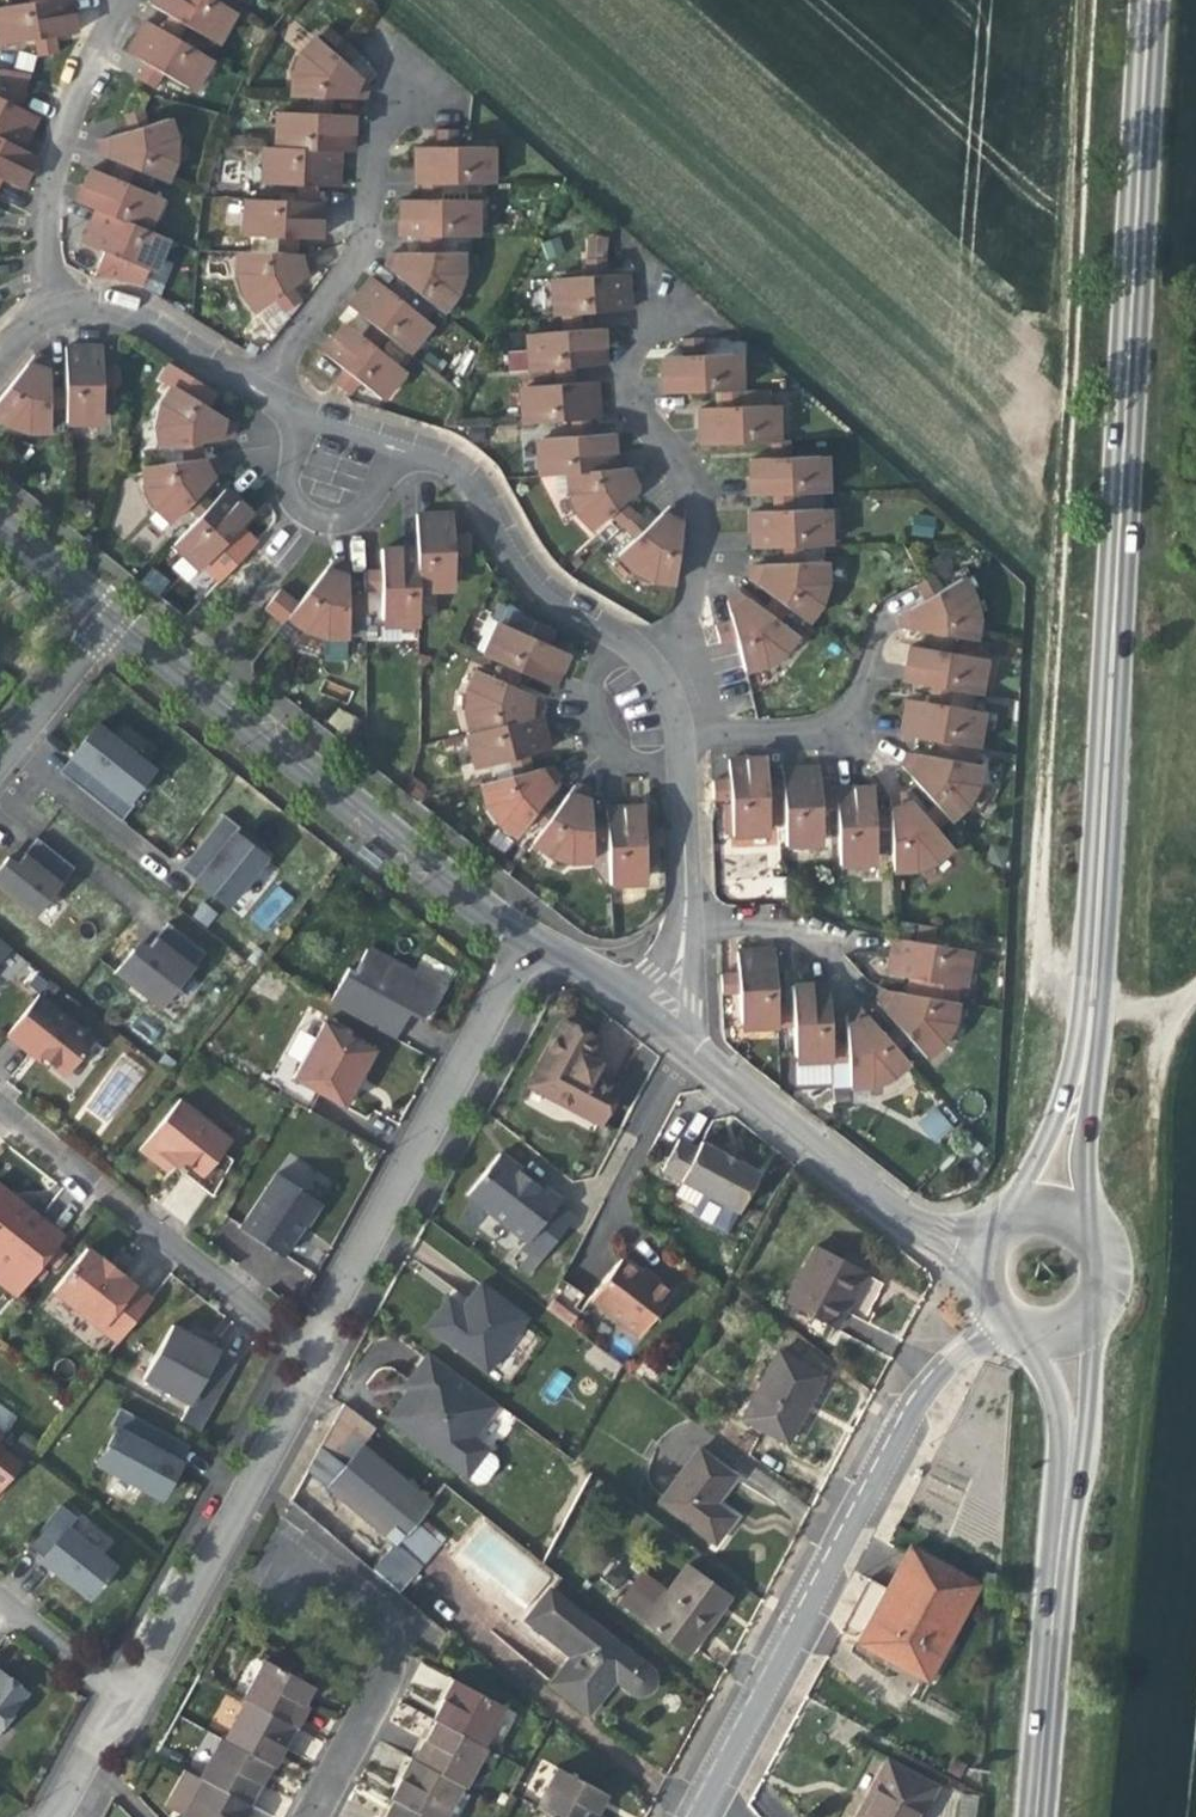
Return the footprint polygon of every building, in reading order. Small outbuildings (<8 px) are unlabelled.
[(71,0),(42,0),(0,6),(0,24),(3,23),(6,43),(34,39),(55,36),(76,33),(73,15),(71,0)] [(216,0),(154,0),(151,5),(170,16),(185,24),(212,40),(220,25),(224,28),(234,11),(216,0)] [(234,0),(216,0),(234,11),(239,3),(234,0)] [(170,16),(166,22),(181,31),(185,24),(170,16)] [(177,38),(162,30),(146,21),(136,37),(128,52),(146,63),(161,71),(188,87),(196,73),(201,76),(211,58),(177,38)] [(162,30),(177,38),(181,31),(166,22),(162,30)] [(319,33),(337,49),(345,39),(327,24),(319,33)] [(56,44),(55,36),(34,39),(35,47),(56,44)] [(292,97),(302,98),(319,98),(361,99),(363,91),(366,83),(345,66),(332,54),(312,38),(298,53),(292,76),(292,97)] [(358,51),(345,39),(337,49),(350,60),(358,51)] [(56,44),(35,47),(36,56),(57,53),(56,44)] [(337,49),(332,54),(345,66),(350,60),(337,49)] [(157,79),(161,71),(146,63),(142,70),(157,79)] [(157,79),(142,70),(137,78),(152,86),(157,79)] [(7,83),(4,89),(24,99),(27,93),(7,83)] [(24,99),(4,89),(0,97),(0,98),(20,108),(24,99)] [(22,149),(30,133),(38,117),(20,108),(0,98),(0,138),(22,149)] [(319,113),(319,105),(302,104),(301,112),(319,113)] [(127,122),(144,117),(141,110),(125,114),(127,122)] [(276,128),(276,147),(338,150),(350,151),(351,133),(352,114),(319,113),(301,112),(282,111),(281,128),(276,128)] [(127,122),(129,130),(146,125),(144,117),(127,122)] [(100,155),(117,162),(133,168),(165,181),(173,160),(175,139),(169,118),(146,125),(129,130),(100,139),(100,148),(100,155)] [(438,129),(438,139),(455,139),(455,129),(438,129)] [(22,149),(0,138),(0,179),(20,189),(27,173),(36,156),(22,149)] [(337,168),(338,150),(276,147),(263,147),(262,166),(267,167),(266,184),(298,185),(315,186),(336,187),(337,168)] [(415,184),(422,184),(439,184),(491,184),(491,164),(486,164),(486,147),(455,147),(438,147),(415,147),(415,167),(415,184)] [(130,176),(133,168),(117,162),(114,169),(130,176)] [(97,210),(147,230),(154,212),(149,211),(155,195),(138,188),(111,177),(90,169),(84,185),(77,202),(97,210)] [(142,180),(130,176),(114,169),(111,177),(138,188),(142,180)] [(439,192),(439,184),(422,184),(422,192),(439,192)] [(315,194),(315,186),(298,185),(297,194),(315,194)] [(439,200),(439,192),(422,192),(422,200),(439,200)] [(319,201),(314,201),(297,200),(245,198),(244,218),(249,218),(248,235),(279,236),(297,237),(318,238),(318,221),(319,201)] [(400,236),(420,236),(438,236),(475,236),(475,217),(470,217),(470,200),(439,200),(422,200),(400,200),(400,217),(400,236)] [(147,230),(97,210),(91,226),(83,244),(103,252),(119,259),(148,270),(154,255),(159,257),(166,238),(147,230)] [(297,245),(297,237),(279,236),(279,245),(297,245)] [(438,245),(438,236),(420,236),(420,245),(438,245)] [(540,242),(545,260),(564,255),(559,237),(540,242)] [(279,245),(278,253),(296,254),(297,245),(279,245)] [(438,253),(438,245),(420,245),(420,253),(438,253)] [(309,255),(296,254),(278,253),(238,251),(237,271),(242,295),(254,312),(257,310),(273,298),(288,288),(312,271),(310,261),(309,255)] [(116,266),(119,259),(103,252),(100,260),(116,266)] [(386,268),(399,278),(412,289),(441,312),(454,294),(464,274),(464,253),(438,253),(420,253),(392,253),(390,259),(386,268)] [(586,260),(586,268),(603,267),(603,259),(586,260)] [(116,266),(100,260),(97,268),(113,274),(116,266)] [(604,275),(603,267),(586,268),(587,276),(604,275)] [(561,314),(579,313),(628,310),(627,294),(625,273),(604,275),(587,276),(556,278),(557,296),(552,296),(553,315),(561,314)] [(427,320),(402,301),(389,290),(372,277),(361,290),(349,305),(408,351),(420,336),(416,333),(427,320)] [(407,295),(412,289),(399,278),(394,284),(407,295)] [(402,301),(407,295),(394,284),(389,290),(402,301)] [(292,295),(288,288),(273,298),(278,305),(292,295)] [(292,295),(278,305),(282,311),(297,301),(292,295)] [(284,314),(282,311),(278,305),(273,298),(257,310),(268,325),(284,314)] [(561,314),(562,323),(579,321),(579,313),(561,314)] [(395,364),(336,317),(324,332),(313,345),(330,359),(320,372),(333,382),(344,369),(368,389),(378,376),(382,379),(395,364)] [(580,330),(579,321),(562,323),(562,331),(580,330)] [(507,371),(554,368),(572,367),(603,365),(602,348),(601,328),(580,330),(562,331),(531,333),(533,351),(506,353),(507,371)] [(683,337),(684,347),(700,346),(700,336),(683,337)] [(65,347),(65,390),(65,407),(65,423),(67,423),(86,423),(86,417),(102,417),(102,383),(101,366),(101,346),(85,346),(65,347)] [(701,356),(700,346),(684,347),(684,356),(701,356)] [(664,393),(722,391),(739,391),(738,371),(733,371),(733,355),(701,356),(684,356),(663,357),(663,375),(664,393)] [(50,407),(50,390),(50,370),(40,367),(27,363),(0,397),(0,420),(5,424),(29,433),(50,432),(50,407)] [(111,366),(101,366),(102,383),(111,383),(111,366)] [(111,366),(111,383),(120,383),(120,366),(111,366)] [(572,375),(572,367),(554,368),(555,376),(572,375)] [(555,376),(555,384),(573,383),(572,375),(555,376)] [(571,421),(588,420),(597,419),(596,400),(595,382),(573,383),(555,384),(525,386),(526,404),(521,404),(522,423),(522,424),(571,421)] [(157,448),(182,444),(200,442),(233,438),(235,425),(206,407),(216,393),(207,387),(200,383),(191,397),(172,386),(162,401),(155,428),(157,448)] [(58,390),(50,390),(50,407),(58,407),(58,390)] [(739,407),(739,398),(722,398),(722,408),(739,407)] [(701,444),(770,442),(776,441),(776,423),(770,423),(770,406),(739,407),(722,408),(700,408),(701,425),(701,444)] [(571,421),(571,429),(589,428),(588,420),(571,421)] [(589,436),(589,428),(571,429),(562,430),(563,438),(589,436)] [(554,472),(613,469),(612,453),(611,435),(589,436),(563,438),(542,439),(543,456),(538,456),(539,473),(554,472)] [(182,444),(183,453),(201,451),(200,442),(182,444)] [(788,457),(788,448),(771,449),(771,458),(788,457)] [(184,461),(202,459),(201,451),(183,453),(184,461)] [(751,495),(772,494),(790,493),(826,492),(825,473),(820,473),(819,456),(788,457),(771,458),(749,458),(750,477),(751,495)] [(213,457),(202,459),(184,461),(142,467),(144,487),(154,505),(171,523),(187,506),(199,494),(221,471),(218,465),(213,457)] [(613,469),(554,472),(555,492),(568,492),(577,515),(592,530),(609,514),(622,502),(643,482),(641,476),(637,467),(613,469)] [(224,490),(211,504),(198,517),(173,544),(187,557),(191,554),(203,565),(224,543),(236,531),(251,515),(240,505),(224,490)] [(790,493),(772,494),(772,503),(791,503),(790,493)] [(205,499),(199,494),(187,506),(193,511),(205,499)] [(198,517),(211,504),(205,499),(193,511),(198,517)] [(609,514),(615,520),(628,508),(622,502),(609,514)] [(791,511),(791,503),(772,503),(773,511),(791,511)] [(670,506),(647,527),(636,538),(617,555),(630,570),(650,580),(674,584),(683,512),(678,510),(670,506)] [(621,526),(622,525),(633,514),(628,508),(615,520),(621,526)] [(753,548),(783,547),(800,546),(828,545),(827,526),(822,526),(822,510),(791,511),(773,511),(751,512),(752,530),(753,548)] [(634,513),(633,514),(622,525),(630,533),(642,521),(634,513)] [(932,537),(935,517),(914,514),(912,535),(932,537)] [(418,515),(418,549),(418,590),(438,590),(438,584),(455,584),(455,554),(455,537),(455,515),(440,515),(418,515)] [(630,533),(636,538),(647,527),(642,521),(630,533)] [(242,537),(236,531),(224,543),(230,549),(242,537)] [(247,542),(242,537),(230,549),(236,554),(247,542)] [(463,537),(455,537),(455,554),(463,554),(463,537)] [(463,537),(463,554),(472,554),(472,537),(463,537)] [(801,555),(800,546),(783,547),(783,555),(801,555)] [(418,624),(418,590),(418,549),(403,549),(382,549),(382,572),(382,590),(382,619),(398,619),(398,624),(418,624)] [(801,563),(801,555),(783,555),(783,563),(801,563)] [(299,604),(288,617),(306,631),(327,639),(348,638),(347,613),(347,596),(347,567),(340,564),(331,561),(299,604)] [(749,579),(773,597),(787,607),(805,621),(818,605),(827,584),(827,563),(801,563),(783,563),(756,564),(753,571),(749,579)] [(159,597),(170,580),(151,568),(140,585),(159,597)] [(366,590),(375,590),(375,572),(366,572),(366,590)] [(933,633),(932,641),(949,644),(950,637),(973,639),(975,617),(974,597),(964,578),(939,591),(924,600),(899,613),(901,622),(902,628),(933,633)] [(921,593),(935,585),(932,579),(917,586),(921,593)] [(921,593),(924,600),(939,591),(935,585),(921,593)] [(284,623),(288,617),(299,604),(279,589),(264,608),(284,623)] [(729,601),(733,621),(738,639),(745,669),(767,665),(785,655),(799,638),(777,620),(764,610),(744,594),(736,597),(729,601)] [(355,596),(347,596),(347,613),(356,613),(355,596)] [(355,596),(356,613),(366,613),(366,596),(355,596)] [(782,614),(787,607),(773,597),(768,604),(782,614)] [(777,620),(782,614),(768,604),(764,610),(777,620)] [(733,621),(725,623),(729,641),(738,639),(733,621)] [(535,631),(551,638),(555,630),(539,622),(535,631)] [(720,643),(729,641),(725,623),(716,625),(720,643)] [(484,655),(504,665),(520,672),(552,687),(559,670),(567,654),(548,645),(532,638),(504,625),(496,640),(492,638),(484,655)] [(535,631),(532,638),(548,645),(551,638),(535,631)] [(347,661),(348,642),(326,641),(325,660),(347,661)] [(948,652),(949,644),(932,641),(931,650),(948,652)] [(904,683),(932,687),(949,690),(978,694),(981,675),(975,674),(978,657),(948,652),(931,650),(909,647),(906,670),(904,683)] [(504,665),(500,672),(516,680),(520,672),(504,665)] [(543,701),(513,687),(497,679),(476,669),(467,688),(465,713),(470,733),(539,716),(541,707),(543,701)] [(497,679),(513,687),(516,680),(500,672),(497,679)] [(948,697),(949,690),(932,687),(930,695),(948,697)] [(946,705),(948,697),(930,695),(929,703),(946,705)] [(976,710),(946,705),(929,703),(907,700),(904,719),(901,736),(941,742),(940,749),(957,753),(958,745),(975,747),(978,727),(974,727),(976,710)] [(539,716),(470,733),(466,734),(471,753),(476,752),(480,767),(510,759),(527,755),(547,750),(543,733),(539,716)] [(152,770),(96,725),(80,745),(70,757),(80,764),(68,779),(121,821),(133,805),(127,801),(152,770)] [(955,760),(957,753),(940,749),(939,758),(955,760)] [(900,766),(925,792),(936,805),(950,819),(965,805),(977,786),(981,766),(955,760),(939,758),(910,753),(905,759),(900,766)] [(510,759),(512,767),(529,763),(527,755),(510,759)] [(80,764),(70,757),(58,772),(68,779),(80,764)] [(768,829),(766,798),(765,781),(764,759),(747,760),(728,761),(729,780),(712,781),(713,799),(730,798),(732,837),(751,836),(751,829),(768,829)] [(514,776),(531,771),(529,763),(512,767),(514,776)] [(551,766),(531,771),(514,776),(480,785),(485,804),(498,823),(517,838),(532,818),(542,803),(560,778),(556,773),(551,766)] [(781,770),(782,780),(782,797),(785,845),(805,844),(805,840),(822,839),(821,807),(820,790),(819,768),(802,769),(781,770)] [(773,780),(765,781),(766,798),(774,797),(773,780)] [(774,797),(782,797),(782,780),(773,780),(774,797)] [(573,785),(555,812),(544,827),(533,843),(549,854),(572,863),(593,862),(591,837),(590,820),(588,790),(581,788),(573,785)] [(836,790),(837,807),(840,865),(859,864),(859,859),(877,858),(875,826),(874,810),(873,788),(855,789),(836,790)] [(829,790),(820,790),(821,807),(830,807),(829,790)] [(925,792),(918,798),(929,811),(936,805),(925,792)] [(889,800),(890,809),(890,826),(892,870),(913,869),(935,864),(951,850),(924,816),(912,803),(906,796),(898,798),(889,800)] [(918,798),(912,803),(924,816),(929,811),(918,798)] [(548,807),(542,803),(532,818),(538,822),(548,807)] [(544,827),(555,812),(548,807),(538,822),(544,827)] [(606,809),(606,819),(607,837),(610,884),(629,883),(629,877),(646,877),(644,846),(643,829),(642,807),(629,808),(606,809)] [(882,826),(890,826),(890,809),(882,810),(882,826)] [(882,810),(874,810),(875,826),(882,826),(882,810)] [(239,827),(222,814),(200,842),(187,859),(202,871),(195,880),(227,905),(264,859),(233,834),(239,827)] [(599,837),(607,837),(606,819),(598,820),(599,837)] [(598,820),(590,820),(591,837),(599,837),(598,820)] [(652,828),(643,829),(644,846),(652,846),(652,828)] [(652,828),(652,846),(661,845),(660,828),(652,828)] [(6,856),(0,864),(0,889),(34,917),(73,868),(36,838),(22,856),(15,864),(6,856)] [(202,871),(187,859),(180,868),(195,880),(202,871)] [(247,916),(264,931),(293,898),(277,883),(247,916)] [(141,956),(131,949),(113,972),(160,1009),(205,953),(167,923),(152,942),(141,956)] [(888,975),(910,978),(927,981),(957,986),(960,969),(965,970),(968,950),(894,938),(891,957),(888,975)] [(0,940),(0,960),(10,948),(0,940)] [(438,988),(366,949),(354,971),(347,968),(328,1003),(394,1039),(408,1013),(421,1020),(428,1008),(438,988)] [(757,1028),(778,1027),(777,1009),(775,950),(758,951),(738,952),(739,974),(740,991),(741,1022),(757,1021),(757,1028)] [(723,992),(731,992),(730,974),(722,974),(723,992)] [(739,974),(730,974),(731,992),(740,991),(739,974)] [(910,978),(909,986),(925,989),(927,981),(910,978)] [(813,1060),(833,1060),(832,1045),(830,983),(816,984),(793,984),(794,1008),(795,1026),(796,1055),(813,1055),(813,1060)] [(907,994),(924,997),(925,989),(909,986),(907,994)] [(924,997),(907,994),(885,991),(881,1000),(879,1006),(897,1027),(909,1039),(926,1058),(942,1044),(951,1023),(954,1003),(924,997)] [(94,1039),(38,994),(6,1034),(32,1054),(33,1051),(44,1060),(65,1076),(94,1039)] [(777,1009),(778,1027),(787,1027),(786,1008),(777,1009)] [(787,1027),(795,1026),(794,1008),(786,1008),(787,1027)] [(907,1062),(897,1050),(885,1038),(860,1010),(852,1014),(846,1018),(847,1044),(848,1061),(849,1088),(873,1087),(892,1075),(907,1062)] [(374,1049),(323,1021),(281,1097),(308,1112),(319,1093),(343,1106),(354,1087),(349,1085),(359,1066),(364,1068),(374,1049)] [(593,1041),(561,1023),(527,1086),(597,1124),(616,1090),(590,1076),(597,1064),(590,1061),(584,1057),(593,1041)] [(897,1027),(891,1032),(903,1044),(909,1039),(897,1027)] [(891,1032),(885,1038),(897,1050),(903,1044),(891,1032)] [(832,1045),(833,1060),(833,1062),(841,1062),(840,1044),(832,1045)] [(119,1053),(85,1110),(109,1124),(143,1067),(119,1053)] [(364,1068),(359,1066),(349,1085),(354,1087),(359,1078),(364,1068)] [(231,1140),(179,1099),(138,1149),(165,1170),(170,1164),(186,1176),(211,1196),(232,1160),(222,1152),(231,1140)] [(938,1144),(954,1123),(931,1106),(915,1126),(938,1144)] [(663,1173),(739,1214),(761,1174),(731,1159),(704,1144),(701,1150),(682,1139),(663,1173)] [(530,1251),(540,1259),(574,1217),(558,1204),(561,1201),(551,1192),(539,1183),(536,1187),(517,1171),(520,1168),(498,1150),(467,1190),(527,1239),(522,1245),(530,1251)] [(290,1154),(278,1171),(305,1190),(317,1173),(290,1154)] [(275,1174),(238,1229),(261,1244),(280,1257),(302,1224),(304,1226),(319,1203),(275,1174)] [(0,1188),(0,1261),(4,1264),(0,1269),(0,1282),(16,1295),(63,1237),(29,1211),(0,1188)] [(835,1327),(844,1310),(864,1273),(865,1271),(857,1267),(842,1259),(817,1245),(787,1302),(835,1327)] [(99,1259),(85,1248),(52,1290),(117,1342),(150,1300),(120,1276),(122,1273),(112,1266),(101,1257),(99,1259)] [(540,1259),(530,1251),(520,1263),(531,1271),(540,1259)] [(845,1252),(842,1259),(857,1267),(860,1260),(845,1252)] [(624,1263),(593,1300),(640,1339),(676,1296),(655,1279),(651,1284),(639,1275),(624,1263)] [(874,1301),(883,1283),(864,1273),(844,1310),(868,1323),(873,1313),(869,1311),(874,1301)] [(572,1329),(594,1302),(561,1279),(546,1309),(572,1329)] [(478,1316),(464,1306),(442,1335),(502,1380),(542,1326),(496,1292),(483,1310),(478,1316)] [(201,1341),(171,1325),(142,1379),(188,1404),(179,1420),(198,1430),(234,1363),(217,1353),(219,1350),(201,1341)] [(744,1417),(780,1437),(793,1412),(799,1400),(806,1404),(821,1376),(778,1353),(744,1417)] [(488,1445),(513,1412),(444,1362),(420,1394),(429,1400),(424,1406),(420,1412),(416,1409),(404,1427),(482,1485),(503,1457),(488,1445)] [(343,1404),(309,1468),(395,1540),(413,1519),(417,1515),(429,1500),(362,1444),(372,1426),(343,1404)] [(178,1439),(119,1407),(108,1426),(115,1429),(97,1464),(160,1498),(172,1475),(179,1462),(169,1457),(178,1439)] [(189,1445),(178,1439),(169,1457),(179,1462),(189,1445)] [(0,1449),(0,1489),(20,1464),(0,1449)] [(715,1541),(735,1515),(715,1501),(725,1489),(734,1476),(699,1449),(660,1500),(715,1541)] [(76,1517),(60,1504),(25,1547),(56,1572),(88,1597),(113,1566),(67,1529),(76,1517)] [(442,1536),(417,1515),(413,1519),(438,1541),(442,1536)] [(438,1541),(413,1519),(395,1540),(371,1569),(396,1590),(438,1541)] [(522,1603),(543,1577),(474,1520),(452,1546),(522,1603)] [(860,1641),(927,1676),(976,1582),(910,1547),(886,1592),(860,1641)] [(686,1566),(670,1589),(646,1570),(621,1602),(688,1652),(710,1623),(729,1598),(686,1566)] [(652,1673),(650,1669),(550,1589),(531,1612),(532,1620),(573,1654),(551,1682),(588,1711),(604,1691),(615,1678),(628,1688),(632,1691),(637,1693),(641,1693),(646,1691),(649,1688),(652,1684),(653,1681),(653,1676),(652,1673)] [(243,1696),(245,1697),(284,1718),(294,1699),(301,1703),(312,1683),(264,1658),(243,1696)] [(26,1693),(6,1677),(1,1683),(0,1682),(0,1726),(26,1693)] [(448,1689),(444,1697),(450,1701),(460,1682),(454,1679),(448,1689)] [(433,1717),(437,1719),(483,1743),(503,1705),(460,1682),(450,1701),(444,1697),(433,1717)] [(272,1764),(283,1744),(275,1740),(287,1719),(284,1718),(245,1697),(224,1738),(269,1762),(272,1764)] [(298,1710),(301,1703),(294,1699),(284,1718),(287,1719),(292,1722),(298,1710)] [(292,1722),(287,1719),(275,1740),(283,1744),(288,1735),(293,1724),(294,1723),(292,1722)] [(485,1744),(483,1743),(437,1719),(426,1738),(433,1742),(422,1762),(461,1783),(464,1784),(485,1744)] [(201,1775),(203,1777),(242,1797),(251,1780),(258,1783),(269,1762),(224,1738),(221,1737),(201,1775)] [(418,1760),(422,1762),(433,1742),(426,1738),(420,1749),(415,1759),(418,1760)] [(406,1768),(402,1777),(408,1780),(418,1760),(415,1759),(412,1757),(406,1768)] [(461,1783),(422,1762),(418,1760),(408,1780),(402,1777),(391,1797),(394,1798),(429,1816),(443,1816),(461,1783)] [(872,1790),(877,1792),(872,1803),(868,1809),(863,1807),(857,1816),(918,1816),(935,1786),(887,1761),(872,1790)] [(545,1810),(559,1816),(585,1816),(590,1808),(597,1812),(600,1805),(607,1792),(556,1765),(535,1804),(545,1810)] [(244,1799),(242,1797),(203,1777),(182,1816),(184,1816),(234,1816),(244,1799)] [(255,1788),(258,1783),(251,1780),(242,1797),(244,1799),(248,1801),(255,1788)] [(960,1816),(978,1816),(981,1797),(964,1794),(960,1816)] [(394,1798),(384,1816),(429,1816),(394,1798)] [(244,1799),(234,1816),(243,1816),(245,1813),(251,1802),(248,1801),(244,1799)] [(597,1812),(590,1808),(585,1816),(594,1816),(597,1812)]
